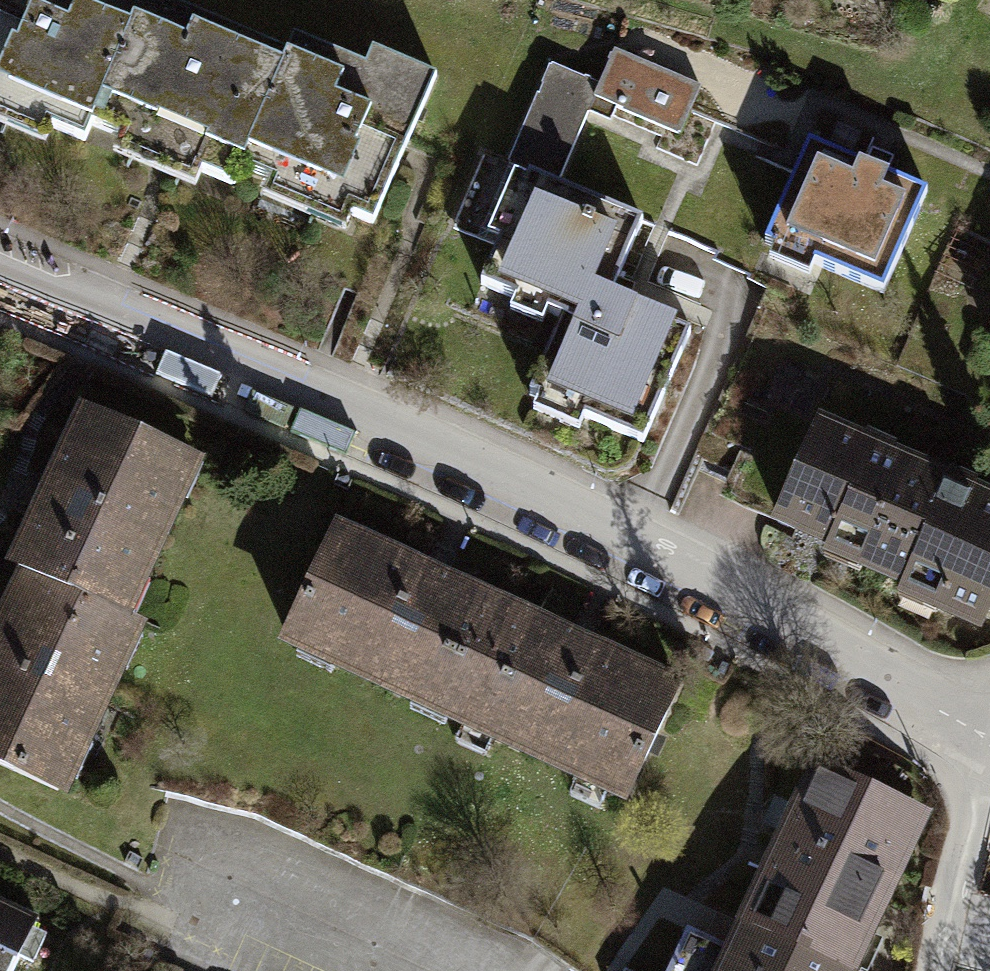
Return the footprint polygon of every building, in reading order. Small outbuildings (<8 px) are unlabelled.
[(119,0),(0,0),(0,103),(81,137),(86,125),(136,7),(119,0)] [(161,0),(139,0),(136,7),(86,125),(230,185),(238,166),(286,52),(161,0)] [(362,64),(293,35),(286,52),(238,166),(371,221),(433,73),(369,47),(362,64)] [(611,51),(598,83),(593,95),(678,129),(696,85),(611,51)] [(557,185),(593,95),(598,83),(548,62),(506,164),(523,171),(557,185)] [(807,138),(762,242),(880,294),(925,190),(807,138)] [(640,219),(557,185),(523,171),(477,284),(558,317),(582,327),(590,308),(601,313),(608,297),(640,219)] [(688,329),(608,297),(601,313),(590,308),(582,327),(558,317),(527,394),(643,441),(688,329)] [(17,568),(24,571),(119,614),(188,460),(79,411),(62,447),(70,450),(17,568)] [(815,425),(777,513),(864,550),(859,561),(906,581),(908,576),(939,589),(933,602),(980,622),(989,599),(989,501),(967,492),(973,479),(951,469),(945,482),(889,458),(894,447),(862,433),(858,444),(815,425)] [(505,605),(335,526),(284,637),(454,715),(505,605)] [(119,614),(24,571),(0,624),(0,764),(55,789),(132,620),(119,614)] [(624,794),(676,683),(505,605),(454,715),(624,794)] [(907,806),(812,764),(742,921),(846,967),(900,846),(891,842),(907,806)] [(35,920),(0,904),(0,970),(11,970),(35,920)] [(664,970),(855,970),(846,967),(742,921),(729,949),(683,928),(664,970)]
